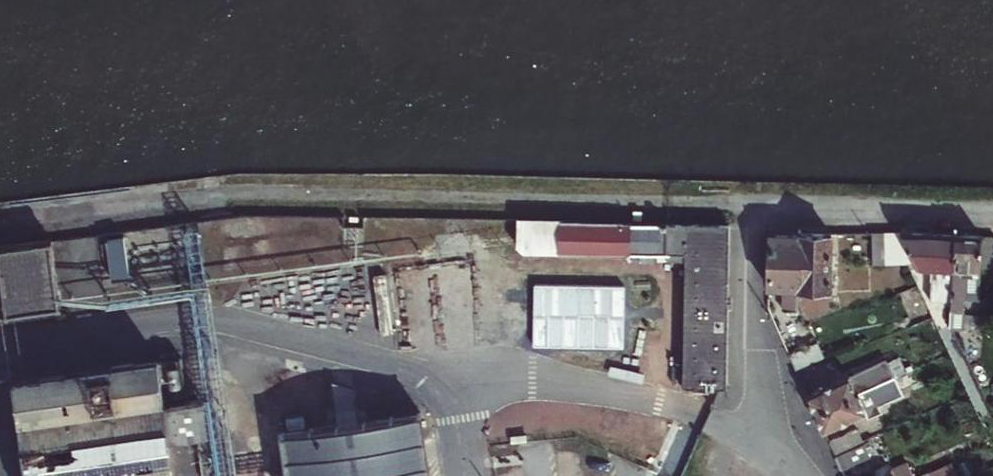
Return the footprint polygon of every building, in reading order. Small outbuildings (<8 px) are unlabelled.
[(526,252),(685,255),(683,388),(725,388),(727,228),(518,222),(518,245),(519,248),(521,250),(524,251),(526,252)] [(886,264),(887,233),(873,233),(873,263),(886,264)] [(914,264),(901,233),(887,233),(886,264),(907,264),(914,264)] [(951,300),(955,235),(901,233),(914,264),(916,268),(932,268),(932,282),(943,283),(943,300),(951,300)] [(798,237),(796,288),(829,290),(829,298),(841,299),(842,270),(830,269),(831,235),(798,234),(798,237)] [(796,288),(798,237),(769,235),(768,286),(784,287),(782,311),(794,312),(796,288)] [(976,300),(979,266),(981,236),(955,235),(951,300),(950,329),(960,329),(963,300),(976,300)] [(979,266),(992,267),(992,236),(981,236),(979,266)] [(114,281),(128,280),(124,238),(110,240),(114,281)] [(0,250),(0,316),(61,307),(52,243),(0,250)] [(939,331),(932,317),(909,326),(890,334),(895,347),(939,331)] [(789,355),(795,371),(823,360),(817,344),(789,355)] [(815,414),(895,378),(886,357),(806,394),(815,414)] [(168,435),(163,399),(186,396),(180,359),(15,382),(28,475),(174,475),(168,435)] [(815,414),(823,432),(867,412),(866,408),(882,400),(881,398),(901,390),(895,378),(815,414)] [(163,399),(168,435),(205,430),(201,395),(186,396),(163,399)] [(285,436),(291,475),(428,475),(419,415),(285,436)] [(834,455),(860,443),(853,428),(827,440),(834,455)] [(867,459),(860,443),(834,455),(841,471),(867,459)] [(496,475),(522,475),(521,468),(496,470),(496,475)]
